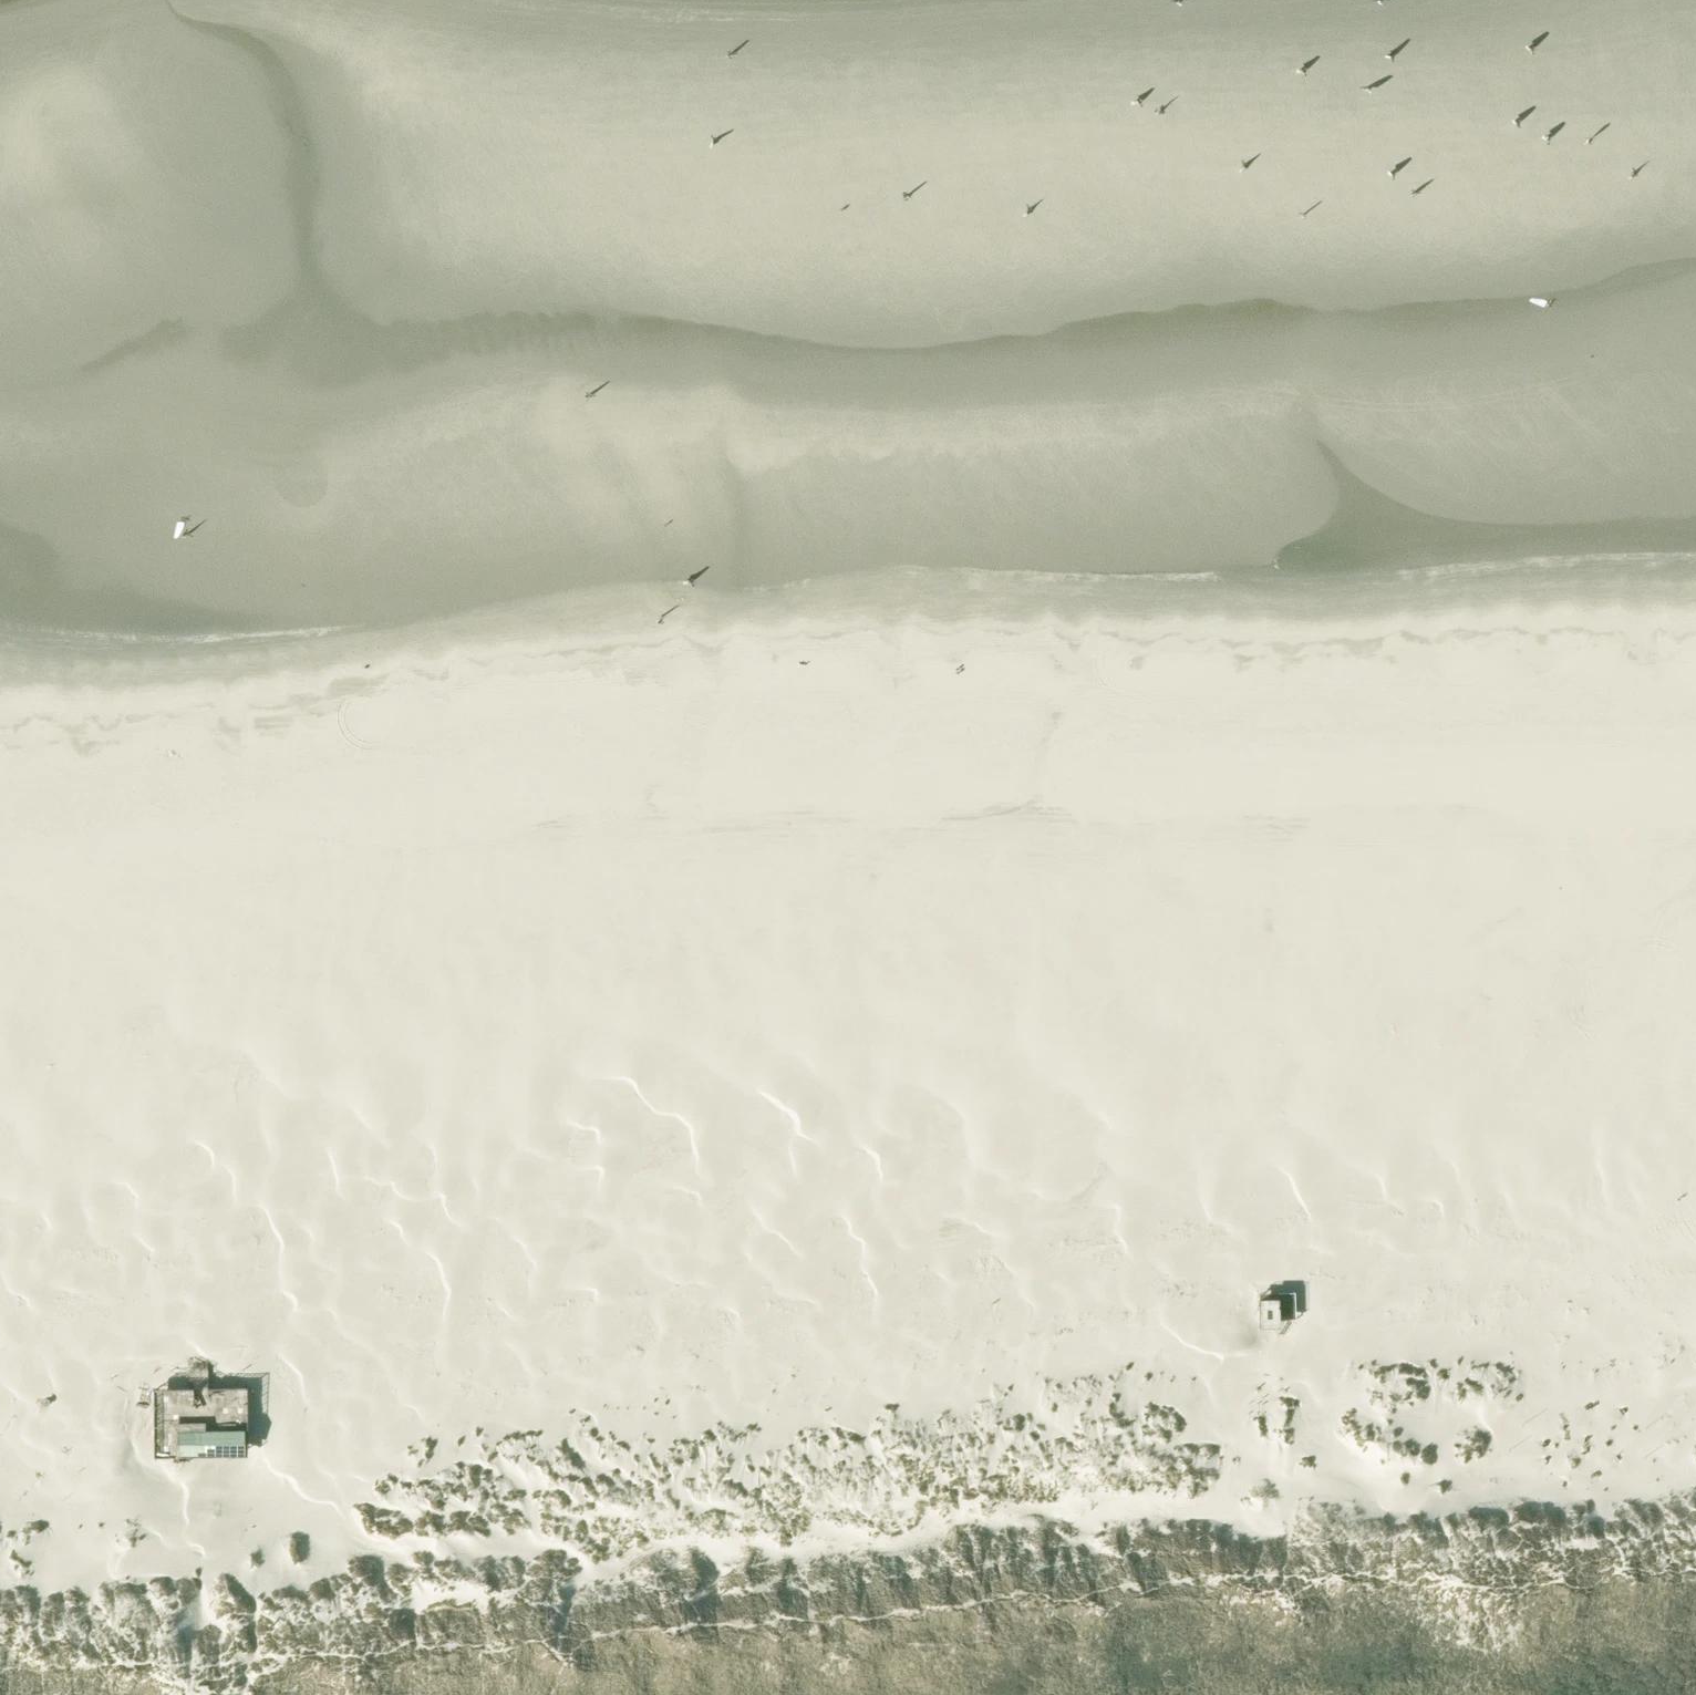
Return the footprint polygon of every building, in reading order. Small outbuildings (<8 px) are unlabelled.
[(1260,1317),(1278,1317),(1277,1295),(1259,1295),(1260,1317)] [(1263,1390),(1264,1426),(1289,1425),(1288,1389),(1263,1390)] [(197,1418),(181,1419),(182,1445),(248,1443),(247,1391),(197,1392),(197,1418)] [(1580,1460),(1629,1458),(1628,1429),(1579,1431),(1580,1460)]
